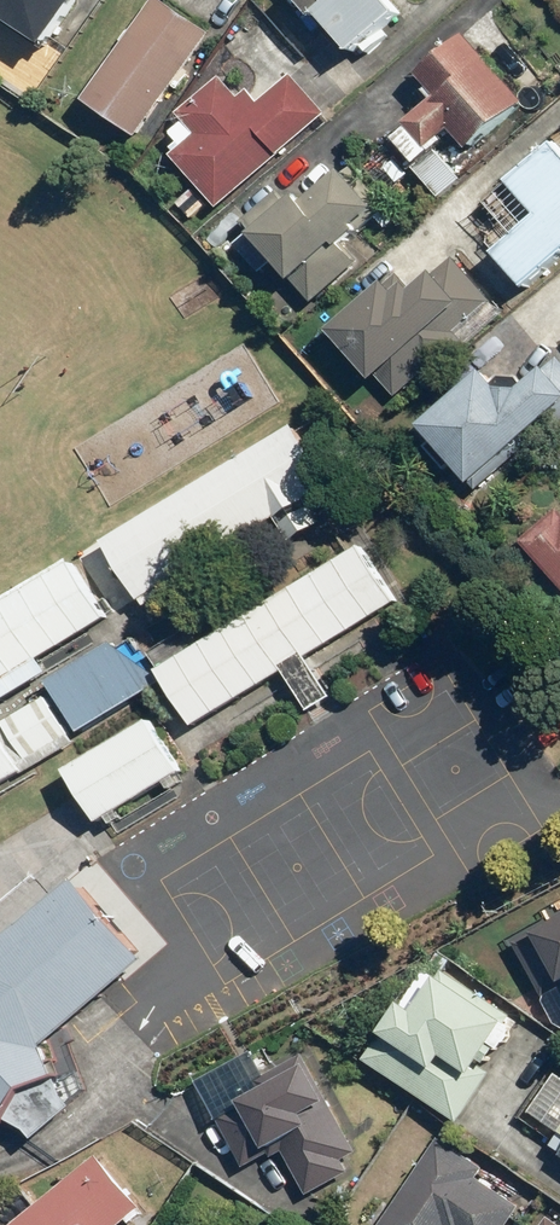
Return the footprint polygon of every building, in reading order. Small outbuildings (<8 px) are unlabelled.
[(35,38),(61,0),(0,0),(0,15),(35,38)] [(143,138),(213,32),(164,0),(156,0),(88,102),(143,138)] [(401,15),(388,0),(300,0),(315,18),(321,13),(356,53),(401,15)] [(443,138),(454,130),(472,150),(526,104),(466,35),(419,75),(439,97),(408,124),(411,128),(390,146),(412,173),(416,170),(441,198),(462,180),(437,151),(447,142),(443,138)] [(176,157),(222,209),(328,115),(294,77),(262,105),(250,91),(241,98),(223,78),(181,115),(200,136),(176,157)] [(518,288),(559,251),(559,159),(546,143),(503,181),(533,215),(489,254),(518,288)] [(247,223),(313,302),(359,264),(344,245),(387,209),(350,165),(306,203),(300,196),(291,204),(282,193),(247,223)] [(419,370),(422,373),(458,341),(450,332),(486,301),(446,256),(407,290),(391,272),(327,327),(388,396),(419,370)] [(465,494),(543,424),(551,433),(559,425),(559,366),(551,356),(515,387),(492,387),(477,370),(408,430),(465,494)] [(297,428),(108,542),(143,600),(279,518),(293,541),(324,522),(310,499),(332,486),(297,428)] [(559,585),(559,513),(558,510),(522,542),(559,585)] [(341,561),(163,670),(196,724),(263,683),(272,698),(319,669),(311,656),(352,630),(358,640),(382,626),(376,615),(398,602),(351,526),(328,540),(341,561)] [(0,608),(0,695),(3,701),(50,672),(41,658),(108,618),(75,563),(0,608)] [(114,642),(50,680),(81,732),(166,682),(114,642)] [(23,771),(24,772),(76,742),(50,696),(0,725),(0,784),(23,771)] [(153,720),(69,770),(101,822),(184,772),(153,720)] [(7,1123),(66,1077),(56,1042),(105,996),(147,957),(77,879),(0,943),(0,1119),(7,1123)] [(517,941),(545,994),(559,986),(559,919),(517,941)] [(367,1060),(461,1121),(494,1070),(484,1063),(516,1014),(446,968),(439,979),(426,970),(367,1060)] [(264,1090),(219,1115),(247,1167),(283,1147),(309,1194),(350,1172),(344,1160),(360,1151),(305,1052),(257,1078),(264,1090)] [(559,1073),(533,1111),(559,1129),(559,1073)] [(382,1224),(509,1224),(522,1205),(479,1177),(486,1166),(441,1137),(382,1224)] [(15,1224),(122,1224),(144,1207),(100,1154),(15,1224)] [(549,1216),(543,1224),(559,1224),(559,1223),(549,1216)]
